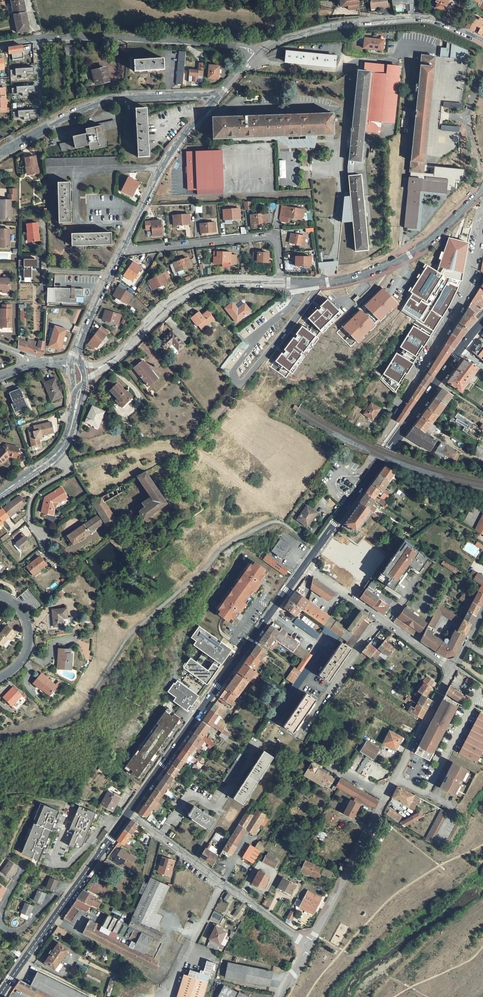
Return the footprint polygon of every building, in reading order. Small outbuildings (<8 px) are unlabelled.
[(14,14),(14,16),(18,33),(29,31),(26,13),(23,0),(11,0),(14,14)] [(371,8),(378,7),(378,9),(387,7),(387,0),(370,0),(371,8)] [(414,0),(392,0),(392,5),(409,4),(409,13),(414,13),(414,0)] [(437,5),(436,8),(445,11),(449,0),(436,0),(435,2),(436,2),(438,3),(437,5)] [(465,27),(473,31),(476,26),(480,28),(481,28),(482,26),(482,24),(482,20),(479,18),(478,21),(471,17),(465,27)] [(363,38),(363,50),(384,50),(384,39),(363,38)] [(467,60),(467,55),(467,53),(466,52),(465,50),(464,49),(463,49),(447,43),(446,48),(441,48),(440,57),(446,58),(446,56),(450,56),(450,58),(467,60)] [(20,46),(8,48),(9,52),(9,54),(12,54),(21,52),(20,46)] [(286,53),(285,62),(335,67),(336,58),(337,58),(338,56),(332,56),(332,57),(290,53),(290,51),(284,51),(284,53),(286,53)] [(186,52),(179,52),(176,84),(183,85),(186,52)] [(435,57),(421,55),(416,110),(411,110),(411,108),(403,107),(401,127),(408,127),(409,118),(410,118),(410,117),(415,117),(410,172),(424,173),(435,57)] [(164,58),(134,60),(134,72),(148,71),(151,71),(164,70),(164,58)] [(363,71),(358,71),(352,128),(351,128),(350,131),(352,131),(350,150),(343,150),(342,160),(348,161),(355,162),(361,162),(364,131),(380,133),(382,122),(394,123),(399,75),(394,74),(394,72),(395,65),(390,65),(364,62),(363,71)] [(220,66),(209,65),(208,78),(218,79),(218,75),(219,75),(220,66)] [(105,68),(93,71),(96,84),(108,81),(105,68)] [(189,70),(188,82),(202,83),(203,71),(199,71),(189,70)] [(11,87),(12,95),(35,94),(34,86),(11,87)] [(242,116),(212,118),(212,138),(212,139),(221,139),(334,135),(333,113),(262,116),(261,102),(242,103),(242,116)] [(147,108),(135,109),(138,157),(150,157),(147,108)] [(36,110),(13,111),(13,120),(36,118),(36,110)] [(74,142),(60,145),(62,152),(89,146),(90,146),(91,150),(107,147),(106,142),(107,142),(104,130),(117,127),(115,121),(98,125),(98,126),(87,129),(88,134),(86,134),(84,134),(74,136),(75,142),(74,143),(74,142)] [(222,151),(187,152),(188,190),(223,189),(223,185),(222,151)] [(36,156),(25,158),(27,167),(28,167),(29,175),(39,174),(36,156)] [(119,157),(45,159),(45,166),(118,164),(119,157)] [(434,180),(409,178),(404,228),(416,229),(420,191),(447,194),(446,191),(451,191),(451,187),(455,188),(456,183),(459,184),(461,171),(436,168),(436,171),(434,171),(433,178),(434,178),(435,178),(435,180),(434,180)] [(361,175),(320,180),(321,191),(325,190),(325,195),(320,195),(325,250),(330,249),(331,259),(326,260),(327,271),(340,270),(339,263),(369,261),(361,175)] [(140,183),(128,177),(121,191),(131,196),(136,187),(137,188),(140,183)] [(70,182),(57,183),(59,223),(71,222),(70,182)] [(1,208),(1,219),(11,220),(11,200),(17,200),(17,189),(10,189),(10,195),(9,195),(9,200),(0,200),(0,208),(1,208)] [(251,202),(244,202),(244,210),(252,209),(251,202)] [(303,209),(287,207),(285,217),(302,220),(303,209)] [(239,209),(223,210),(224,220),(230,220),(240,219),(239,209)] [(266,214),(250,215),(251,224),(256,224),(266,223),(266,222),(270,222),(270,213),(266,214)] [(189,214),(173,215),(174,226),(190,224),(189,214)] [(161,220),(151,221),(152,225),(153,236),(162,235),(161,220)] [(215,222),(200,224),(201,233),(206,233),(216,232),(215,222)] [(37,223),(27,224),(28,233),(29,233),(30,242),(39,241),(37,223)] [(0,229),(0,238),(1,238),(1,248),(10,248),(9,229),(0,229)] [(111,232),(71,234),(71,246),(112,245),(111,232)] [(306,237),(291,234),(289,243),(304,246),(306,237)] [(468,243),(449,238),(437,271),(446,277),(448,278),(461,282),(468,243)] [(231,253),(214,252),(213,264),(222,264),(222,262),(225,262),(230,262),(230,265),(236,265),(236,255),(231,255),(231,253)] [(269,253),(253,252),(253,262),(268,263),(269,253)] [(311,257),(296,257),(296,261),(296,266),(310,266),(311,257)] [(187,258),(173,263),(176,271),(176,272),(177,272),(183,269),(191,267),(187,258)] [(36,259),(18,260),(19,267),(23,267),(24,282),(31,282),(31,267),(37,267),(36,259)] [(133,262),(124,275),(132,281),(142,267),(133,262)] [(426,265),(411,293),(412,293),(430,306),(446,282),(448,278),(446,277),(426,265)] [(153,290),(157,288),(158,291),(163,289),(161,286),(168,282),(166,279),(170,277),(166,270),(162,271),(163,273),(148,281),(149,281),(153,290)] [(0,279),(0,290),(2,290),(3,290),(10,290),(9,279),(0,279)] [(430,306),(420,322),(433,331),(442,317),(450,305),(458,288),(446,282),(430,306)] [(120,283),(113,296),(116,298),(120,300),(127,304),(133,295),(132,295),(134,292),(120,283)] [(469,308),(474,312),(472,315),(477,319),(482,313),(482,289),(481,287),(473,300),(469,308)] [(83,289),(62,288),(61,298),(54,298),(53,302),(76,303),(77,297),(83,297),(83,289)] [(62,288),(54,288),(54,298),(61,298),(62,288)] [(364,306),(380,322),(398,305),(382,288),(364,306)] [(430,306),(412,293),(400,310),(415,320),(420,322),(430,306)] [(232,302),(225,308),(235,321),(240,318),(241,319),(246,315),(245,314),(250,310),(242,300),(235,306),(232,302)] [(307,319),(322,333),(341,315),(327,300),(320,307),(320,309),(318,312),(317,310),(307,319)] [(5,305),(2,305),(2,309),(1,309),(1,318),(2,318),(2,328),(11,328),(12,309),(11,305),(10,305),(5,305)] [(375,325),(380,322),(364,306),(360,309),(375,325)] [(466,312),(459,323),(468,330),(477,319),(472,315),(474,312),(469,308),(466,312)] [(337,332),(350,346),(356,342),(358,344),(375,325),(360,309),(342,327),(337,332)] [(105,310),(102,320),(118,325),(121,315),(105,310)] [(199,311),(190,318),(197,327),(198,325),(201,323),(204,328),(214,319),(208,311),(202,315),(199,311)] [(301,327),(318,339),(322,333),(307,319),(301,327)] [(413,326),(430,337),(433,331),(415,320),(413,326)] [(459,323),(451,335),(459,340),(468,330),(459,323)] [(65,329),(55,326),(54,329),(52,337),(50,341),(62,345),(64,340),(62,339),(65,329)] [(400,347),(417,358),(430,337),(413,326),(400,347)] [(281,354),(275,362),(289,373),(291,374),(318,339),(301,327),(295,335),(296,336),(294,340),(292,338),(283,351),(285,352),(282,355),(281,354)] [(108,334),(100,328),(89,342),(87,345),(93,349),(95,346),(97,348),(108,334)] [(172,332),(161,343),(166,348),(168,347),(175,353),(178,350),(184,344),(172,332)] [(451,335),(445,344),(453,349),(459,340),(451,335)] [(22,339),(18,339),(17,348),(43,356),(45,351),(45,342),(40,341),(39,342),(37,348),(33,346),(34,342),(28,340),(28,343),(22,341),(22,339)] [(479,339),(470,351),(482,362),(482,342),(479,339)] [(445,344),(427,373),(433,377),(453,349),(445,344)] [(396,353),(413,364),(417,358),(400,347),(396,353)] [(381,377),(395,392),(413,364),(396,353),(381,377)] [(465,358),(446,382),(451,385),(460,393),(478,368),(465,358)] [(143,361),(134,368),(147,385),(155,379),(151,375),(153,373),(143,361)] [(273,361),(269,366),(285,378),(289,373),(275,362),(273,361)] [(153,373),(151,375),(155,379),(147,385),(148,386),(159,378),(154,372),(153,373)] [(427,373),(420,385),(425,388),(433,377),(427,373)] [(55,379),(45,383),(49,394),(51,393),(53,401),(62,397),(55,379)] [(117,383),(110,391),(118,399),(116,401),(123,409),(134,398),(128,392),(127,393),(125,392),(117,383)] [(420,385),(411,398),(416,401),(425,388),(420,385)] [(442,388),(435,398),(445,405),(452,395),(442,388)] [(20,389),(9,393),(13,403),(11,404),(13,408),(15,407),(17,411),(28,407),(24,399),(23,399),(22,398),(24,397),(20,389)] [(396,395),(392,403),(399,407),(403,401),(396,395)] [(405,408),(396,421),(400,423),(416,401),(411,398),(405,408)] [(435,398),(427,409),(438,416),(445,405),(435,398)] [(380,409),(371,403),(364,414),(373,420),(380,409)] [(104,412),(92,406),(85,422),(97,427),(104,412)] [(427,409),(421,417),(432,424),(438,416),(427,409)] [(389,413),(385,420),(386,421),(389,423),(393,415),(389,413)] [(453,419),(465,426),(462,431),(467,434),(474,424),(457,413),(453,419)] [(421,417),(414,426),(432,437),(438,428),(432,424),(421,417)] [(51,422),(33,426),(34,430),(34,431),(29,433),(32,446),(40,444),(39,439),(39,438),(42,437),(41,435),(52,433),(51,428),(53,427),(51,422)] [(414,426),(407,437),(427,450),(430,451),(436,440),(432,437),(414,426)] [(0,451),(0,461),(0,460),(3,462),(8,456),(10,456),(17,458),(19,448),(6,445),(0,451)] [(446,445),(441,453),(446,456),(445,459),(453,460),(457,453),(446,445)] [(473,453),(480,456),(482,451),(482,449),(477,446),(475,450),(473,453)] [(138,461),(118,473),(125,484),(137,477),(146,472),(138,461)] [(385,466),(379,475),(389,482),(396,472),(385,466)] [(146,472),(137,477),(151,497),(142,504),(137,507),(137,506),(135,507),(136,508),(127,514),(130,518),(140,512),(141,520),(142,521),(167,504),(162,496),(157,489),(146,472)] [(379,475),(372,484),(380,490),(389,496),(390,493),(384,490),(389,482),(379,475)] [(372,484),(365,493),(374,499),(380,490),(372,484)] [(126,490),(123,485),(95,501),(92,503),(99,514),(104,522),(107,526),(116,521),(104,502),(126,490)] [(42,508),(41,513),(53,516),(55,505),(68,497),(61,487),(47,496),(47,497),(46,497),(46,498),(45,499),(45,500),(44,500),(43,505),(44,505),(43,509),(42,508)] [(374,499),(365,493),(358,503),(369,510),(372,505),(375,500),(374,499)] [(19,496),(3,509),(9,516),(9,517),(25,505),(19,496)] [(358,503),(343,524),(356,533),(359,528),(369,515),(371,511),(369,510),(358,503)] [(307,506),(297,519),(306,526),(316,512),(307,506)] [(0,511),(0,524),(2,522),(9,516),(3,509),(0,511)] [(371,511),(369,515),(378,520),(380,517),(371,511)] [(68,536),(65,538),(71,546),(104,522),(99,514),(84,525),(83,523),(81,524),(82,526),(68,536)] [(475,530),(482,535),(482,515),(475,530)] [(16,539),(18,541),(16,542),(16,543),(16,544),(21,550),(22,550),(30,544),(27,540),(24,537),(25,536),(22,533),(16,539)] [(280,539),(272,551),(281,558),(289,545),(280,539)] [(405,540),(398,550),(399,550),(401,551),(406,543),(413,548),(414,546),(405,540)] [(482,550),(482,546),(477,542),(475,545),(482,550)] [(387,586),(394,590),(398,583),(406,572),(407,571),(410,566),(419,572),(423,568),(429,559),(413,548),(406,543),(401,551),(399,550),(395,556),(396,557),(393,562),(392,561),(383,573),(385,574),(380,581),(381,583),(382,586),(384,589),(385,589),(387,586)] [(262,561),(285,575),(289,569),(266,555),(262,561)] [(32,564),(27,568),(33,575),(39,570),(46,565),(40,557),(33,562),(34,563),(32,564)] [(217,613),(230,622),(233,619),(235,617),(236,618),(247,604),(245,602),(247,599),(250,595),(253,591),(255,592),(265,578),(263,577),(267,571),(253,561),(251,564),(246,572),(244,570),(239,576),(242,578),(238,583),(240,584),(234,592),(232,591),(228,596),(226,595),(222,601),(224,602),(219,610),(217,613)] [(449,570),(451,567),(443,561),(441,564),(449,570)] [(407,571),(408,572),(410,569),(419,575),(424,569),(423,568),(419,572),(410,566),(407,571)] [(473,571),(469,577),(473,580),(477,573),(473,571)] [(398,583),(401,585),(408,574),(406,572),(398,583)] [(473,580),(481,585),(482,586),(482,577),(477,573),(473,580)] [(226,595),(228,596),(232,591),(234,592),(240,584),(238,583),(242,578),(239,576),(236,581),(238,583),(232,591),(230,589),(226,595)] [(336,594),(312,577),(310,589),(312,590),(327,601),(336,594)] [(372,582),(368,588),(373,591),(377,585),(372,582)] [(472,601),(480,607),(482,602),(482,586),(481,585),(472,601)] [(367,590),(366,589),(360,598),(373,607),(384,615),(390,607),(378,599),(379,598),(371,593),(367,590)] [(295,592),(289,601),(300,609),(302,610),(309,602),(301,596),(303,592),(300,590),(297,593),(295,592)] [(465,608),(468,610),(475,616),(480,607),(472,601),(467,598),(463,595),(462,597),(466,600),(465,602),(467,603),(465,608)] [(289,601),(283,608),(295,616),(300,609),(289,601)] [(330,617),(309,602),(302,610),(324,626),(330,617)] [(460,625),(461,625),(457,631),(465,635),(471,625),(463,620),(460,618),(439,605),(427,629),(421,641),(438,653),(444,643),(436,637),(432,635),(434,633),(432,632),(441,614),(459,625),(460,625)] [(405,609),(404,608),(394,622),(416,637),(426,623),(409,611),(411,608),(408,606),(405,609)] [(471,625),(475,616),(468,610),(465,608),(463,607),(460,611),(466,614),(464,619),(463,620),(471,625)] [(66,609),(52,610),(54,627),(63,626),(63,619),(67,618),(66,609)] [(347,630),(336,621),(330,630),(340,637),(347,642),(348,642),(353,634),(364,620),(367,615),(361,611),(347,630)] [(297,618),(293,623),(316,639),(320,635),(302,622),(297,618)] [(345,644),(346,645),(352,649),(370,624),(364,620),(353,634),(348,642),(347,642),(345,644)] [(0,635),(0,644),(2,646),(8,638),(11,640),(16,633),(7,626),(0,635)] [(187,711),(188,711),(199,696),(199,695),(207,684),(227,656),(231,650),(230,650),(231,648),(221,641),(220,643),(217,640),(218,639),(199,626),(191,637),(196,641),(194,644),(200,649),(201,647),(205,650),(204,652),(197,662),(191,657),(188,662),(187,663),(186,663),(183,666),(184,667),(184,668),(190,672),(182,683),(178,680),(175,684),(174,683),(168,692),(171,694),(169,697),(187,711)] [(271,626),(266,633),(274,639),(279,632),(271,626)] [(340,637),(330,630),(325,627),(322,632),(336,642),(340,637)] [(281,630),(279,632),(274,639),(277,641),(301,659),(303,660),(304,661),(307,656),(297,648),(300,644),(281,630)] [(455,655),(465,635),(457,631),(455,630),(449,641),(444,643),(438,653),(444,657),(445,656),(454,654),(455,655)] [(266,633),(259,642),(271,650),(274,648),(272,646),(277,641),(274,639),(266,633)] [(394,649),(384,641),(378,649),(389,657),(394,649)] [(342,642),(319,675),(329,682),(352,649),(346,645),(345,644),(342,642)] [(368,644),(362,652),(370,658),(376,651),(368,644)] [(257,645),(250,654),(260,661),(265,653),(266,651),(257,645)] [(71,650),(59,649),(58,660),(61,661),(61,669),(71,670),(72,662),(70,662),(70,654),(71,650)] [(304,668),(301,672),(307,676),(322,654),(316,650),(307,663),(304,668)] [(250,654),(244,663),(253,669),(260,661),(250,654)] [(244,663),(238,672),(249,680),(256,671),(253,669),(244,663)] [(292,673),(287,680),(293,684),(301,672),(294,667),(290,673),(292,673)] [(238,672),(225,689),(237,697),(249,680),(238,672)] [(286,694),(268,720),(274,724),(307,676),(301,672),(293,684),(286,694)] [(57,687),(41,674),(33,683),(41,690),(42,689),(50,695),(57,687)] [(428,677),(417,692),(421,694),(425,697),(432,687),(430,686),(434,681),(428,677)] [(450,686),(446,693),(462,704),(466,697),(450,686)] [(13,687),(3,698),(17,710),(26,700),(22,695),(20,697),(17,694),(18,692),(13,687)] [(234,701),(237,697),(225,689),(218,699),(222,702),(223,700),(231,705),(234,701)] [(306,693),(283,726),(293,733),(316,700),(306,693)] [(421,694),(417,703),(427,709),(431,700),(425,697),(421,694)] [(449,721),(458,703),(444,696),(435,714),(449,721)] [(214,704),(211,709),(219,715),(221,716),(223,718),(227,713),(223,711),(223,710),(214,704)] [(414,709),(412,714),(422,719),(426,710),(417,704),(414,709)] [(144,773),(157,755),(155,754),(163,742),(165,743),(178,725),(176,724),(179,719),(180,718),(167,708),(153,729),(151,728),(148,731),(150,732),(142,744),(140,743),(137,747),(139,748),(125,768),(138,778),(139,776),(142,772),(144,773)] [(211,709),(203,720),(212,726),(214,723),(219,715),(211,709)] [(446,727),(449,721),(435,714),(431,721),(432,721),(432,720),(433,720),(433,721),(434,721),(446,727)] [(459,753),(476,762),(479,756),(482,750),(482,749),(482,717),(479,715),(477,718),(475,722),(482,725),(481,728),(480,730),(473,727),(471,730),(469,733),(477,737),(475,739),(474,742),(467,738),(465,741),(463,745),(471,749),(469,751),(468,754),(461,750),(459,753)] [(430,757),(446,727),(434,721),(433,721),(433,720),(432,720),(432,721),(431,721),(416,750),(416,751),(416,752),(417,752),(424,754),(430,757)] [(206,732),(209,727),(202,722),(194,734),(201,739),(204,741),(208,743),(210,741),(211,739),(208,737),(208,738),(203,735),(204,735),(206,732)] [(403,738),(389,731),(383,743),(395,750),(399,744),(400,744),(403,738)] [(222,732),(220,736),(226,741),(228,737),(225,735),(222,733),(222,732)] [(194,734),(188,742),(196,747),(199,749),(204,741),(201,739),(194,734)] [(367,741),(360,752),(373,760),(380,749),(367,741)] [(155,754),(157,755),(165,743),(163,742),(155,754)] [(188,742),(183,750),(191,755),(194,751),(195,751),(193,750),(194,749),(199,752),(200,750),(199,749),(196,747),(188,742)] [(183,750),(178,757),(185,762),(186,763),(188,760),(189,761),(193,756),(191,755),(183,750)] [(274,757),(264,751),(233,798),(243,804),(274,757)] [(247,757),(240,753),(235,761),(230,769),(224,778),(222,781),(228,785),(247,757)] [(178,757),(172,765),(180,770),(185,762),(178,757)] [(469,771),(453,762),(446,776),(448,776),(444,782),(443,782),(440,788),(455,796),(456,794),(455,794),(459,785),(460,785),(462,781),(462,780),(466,772),(468,772),(469,771)] [(307,770),(296,763),(293,769),(322,786),(324,783),(327,785),(327,786),(329,787),(332,783),(331,783),(334,779),(330,777),(332,774),(316,766),(313,764),(311,763),(307,770)] [(357,772),(365,776),(369,768),(362,764),(357,772)] [(172,765),(167,772),(174,778),(180,770),(172,765)] [(167,772),(161,780),(169,785),(174,778),(167,772)] [(378,801),(341,779),(336,786),(334,784),(332,789),(334,790),(336,787),(337,787),(355,798),(361,802),(374,809),(378,801)] [(161,780),(156,788),(163,793),(169,785),(161,780)] [(418,797),(397,786),(392,798),(413,808),(418,797)] [(156,788),(151,796),(157,801),(163,793),(156,788)] [(108,791),(101,805),(112,811),(120,798),(113,794),(108,791)] [(151,796),(145,803),(152,808),(153,807),(157,809),(161,804),(157,801),(151,796)] [(346,808),(343,814),(353,818),(360,805),(357,804),(356,803),(353,802),(350,800),(346,808)] [(140,811),(138,814),(147,816),(152,808),(145,803),(140,811)] [(30,837),(27,843),(39,848),(41,843),(44,844),(57,819),(55,816),(55,815),(54,814),(55,812),(45,807),(44,808),(36,804),(22,833),(30,837)] [(96,813),(79,806),(70,828),(75,830),(69,846),(74,848),(76,844),(82,846),(96,813)] [(194,806),(188,816),(210,830),(216,820),(194,806)] [(384,813),(386,814),(398,822),(402,817),(390,809),(387,807),(384,813)] [(448,813),(441,809),(425,840),(431,844),(448,813)] [(231,836),(223,849),(232,855),(244,835),(241,833),(244,829),(247,831),(254,835),(266,816),(257,810),(253,815),(247,812),(231,836)] [(412,816),(399,823),(405,827),(415,821),(412,816)] [(110,823),(107,825),(111,829),(116,822),(114,820),(111,824),(110,823)] [(132,820),(124,831),(130,835),(138,824),(132,820)] [(124,831),(117,841),(118,842),(122,844),(123,845),(124,843),(128,838),(130,835),(124,831)] [(259,842),(255,848),(262,852),(266,845),(261,842),(259,842)] [(205,848),(200,857),(213,865),(221,851),(215,847),(212,852),(208,850),(211,845),(208,843),(205,848)] [(122,849),(114,861),(121,866),(123,863),(130,867),(136,858),(122,849)] [(273,859),(266,856),(263,862),(275,868),(278,862),(275,860),(273,859)] [(175,861),(162,857),(160,865),(158,871),(158,872),(170,876),(175,861)] [(14,873),(18,866),(10,860),(1,872),(10,878),(13,874),(14,873)] [(311,864),(305,861),(301,872),(319,879),(321,874),(330,878),(332,872),(316,866),(311,864)] [(269,876),(259,870),(252,883),(263,889),(266,883),(265,883),(269,877),(269,876)] [(58,880),(51,877),(46,888),(54,891),(58,880)] [(155,959),(145,954),(152,938),(159,942),(163,934),(163,933),(159,931),(156,930),(158,926),(162,916),(157,913),(170,886),(151,877),(132,917),(128,925),(123,922),(120,921),(114,918),(107,915),(101,926),(89,920),(82,933),(102,943),(150,968),(155,959)] [(296,885),(283,878),(279,886),(283,888),(283,890),(286,892),(288,891),(292,893),(294,889),(296,885)] [(89,890),(107,896),(110,886),(98,882),(97,885),(91,883),(89,890)] [(45,893),(38,890),(34,901),(41,904),(45,893)] [(83,890),(77,899),(90,906),(96,909),(97,907),(98,907),(100,902),(97,901),(99,899),(95,897),(96,897),(87,892),(83,890)] [(322,898),(308,891),(299,907),(306,911),(305,913),(307,915),(308,913),(312,916),(322,898)] [(228,903),(233,897),(228,893),(223,899),(228,903)] [(77,899),(64,918),(70,923),(80,909),(86,912),(90,906),(77,899)] [(29,917),(33,905),(26,902),(23,909),(21,913),(29,917)] [(236,911),(232,915),(237,918),(245,905),(243,904),(240,907),(237,905),(235,908),(237,910),(236,911)] [(245,905),(237,918),(241,921),(245,916),(241,914),(247,907),(245,905)] [(289,912),(285,919),(290,922),(294,915),(289,912)] [(67,931),(58,926),(54,932),(58,935),(60,933),(64,936),(67,931)] [(226,931),(216,926),(209,939),(220,944),(223,938),(226,931)] [(223,938),(220,944),(225,946),(228,940),(223,938)] [(218,948),(220,944),(209,939),(208,944),(218,948)] [(58,942),(44,963),(55,970),(59,963),(69,950),(58,942)] [(177,996),(203,996),(213,963),(206,961),(203,971),(200,970),(199,973),(190,970),(188,976),(184,975),(177,996)] [(248,967),(229,963),(225,978),(245,982),(248,967)] [(273,972),(248,967),(245,982),(270,986),(273,972)] [(38,972),(30,986),(50,996),(52,996),(88,996),(38,972)] [(14,988),(34,996),(50,996),(30,986),(19,980),(14,988)] [(239,992),(238,993),(224,986),(218,996),(249,996),(239,992)]
